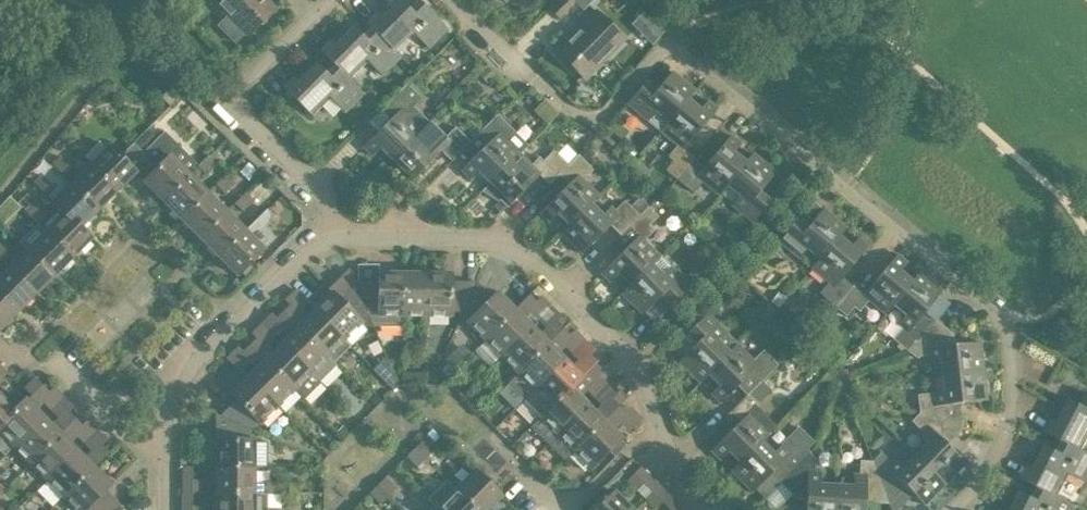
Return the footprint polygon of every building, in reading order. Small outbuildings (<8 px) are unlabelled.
[(227,16),(218,26),(234,42),(243,33),(246,36),(275,7),(269,1),(268,3),(265,0),(211,0),(227,16)] [(368,24),(371,27),(393,49),(410,32),(428,49),(447,29),(418,1),(409,10),(400,0),(381,19),(377,14),(368,24)] [(559,19),(579,0),(559,0),(549,9),(559,19)] [(632,23),(656,42),(668,27),(644,8),(632,23)] [(555,50),(583,77),(601,59),(603,60),(623,40),(597,15),(587,24),(589,26),(582,33),(578,29),(562,45),(561,44),(555,50)] [(320,52),(334,65),(346,77),(364,58),(381,75),(400,56),(393,49),(371,27),(362,37),(353,27),(335,46),(330,42),(320,52)] [(362,93),(346,77),(334,65),(326,73),(316,64),(298,83),(293,78),(283,89),(308,113),(326,95),(344,112),(362,93)] [(626,104),(660,132),(686,99),(694,90),(671,71),(655,92),(644,83),(626,104)] [(422,98),(408,83),(380,111),(389,120),(363,148),(373,156),(380,148),(392,159),(429,122),(413,107),(422,98)] [(179,97),(170,87),(161,96),(170,106),(179,97)] [(660,132),(676,146),(667,157),(673,161),(665,171),(676,180),(694,158),(684,149),(717,108),(707,100),(699,109),(686,99),(660,132)] [(459,152),(469,162),(461,170),(470,180),(478,171),(489,183),(519,154),(527,146),(496,116),(478,134),(470,142),(459,152)] [(446,137),(441,133),(429,122),(392,159),(414,179),(440,151),(451,161),(459,152),(470,142),(455,127),(446,137)] [(145,181),(164,200),(199,165),(165,131),(144,151),(155,162),(159,166),(145,181)] [(694,158),(676,180),(692,193),(702,182),(718,196),(726,186),(745,163),(733,153),(741,143),(731,135),(705,167),(694,158)] [(117,191),(142,165),(147,170),(155,162),(144,151),(136,160),(126,150),(120,156),(110,146),(91,165),(117,191)] [(558,174),(567,165),(553,150),(543,161),(539,157),(531,166),(519,154),(489,183),(481,190),(495,199),(498,197),(507,207),(539,175),(548,184),(558,174)] [(726,186),(739,197),(731,206),(752,223),(770,201),(759,192),(776,173),(753,154),(745,163),(726,186)] [(557,213),(569,225),(590,204),(598,196),(582,181),(593,170),(578,155),(568,165),(567,165),(558,174),(568,184),(540,213),(549,222),(557,213)] [(61,156),(53,164),(64,175),(72,167),(61,156)] [(199,165),(164,200),(182,218),(208,193),(198,182),(217,163),(209,156),(199,165)] [(91,165),(72,183),(98,209),(117,191),(91,165)] [(43,174),(34,183),(45,194),(54,185),(43,174)] [(235,182),(227,174),(216,185),(224,193),(235,182)] [(80,227),(98,209),(72,183),(53,201),(65,213),(80,227)] [(182,218),(201,237),(227,211),(208,193),(182,218)] [(235,203),(243,211),(254,200),(246,193),(235,203)] [(590,204),(569,225),(561,234),(581,254),(609,225),(620,235),(628,227),(639,216),(624,201),(614,211),(610,207),(601,216),(590,204)] [(72,257),(91,238),(80,227),(65,213),(54,224),(35,204),(27,212),(37,223),(46,232),(72,257)] [(640,216),(639,216),(628,227),(637,236),(600,274),(609,283),(618,274),(629,285),(630,286),(659,257),(643,241),(654,230),(649,226),(658,217),(648,208),(640,216)] [(818,260),(838,236),(845,227),(823,209),(806,229),(795,219),(777,241),(798,258),(806,249),(818,260)] [(201,237),(219,255),(245,230),(227,211),(201,237)] [(19,241),(28,250),(53,275),(72,257),(46,232),(37,223),(19,241)] [(245,230),(219,255),(239,275),(241,272),(244,275),(252,267),(249,264),(271,242),(252,223),(245,230)] [(850,246),(838,236),(818,260),(811,268),(827,282),(818,293),(834,307),(851,286),(841,277),(868,246),(858,237),(850,246)] [(0,260),(9,251),(0,243),(0,259),(0,260)] [(28,250),(9,268),(34,294),(53,275),(28,250)] [(885,314),(892,305),(911,282),(898,271),(906,263),(896,254),(862,295),(851,286),(834,307),(845,316),(853,307),(858,312),(868,300),(885,314)] [(670,268),(659,257),(630,286),(629,285),(621,294),(641,315),(660,296),(670,306),(689,287),(670,268)] [(34,294),(9,268),(0,277),(0,296),(16,312),(34,294)] [(332,292),(315,310),(344,339),(361,322),(358,319),(367,310),(355,283),(355,282),(354,282),(349,270),(329,289),(332,292)] [(378,283),(355,283),(367,310),(373,326),(403,326),(403,315),(402,315),(402,273),(378,273),(378,283)] [(426,273),(402,273),(402,315),(403,315),(426,315),(426,273)] [(450,274),(426,273),(426,315),(451,315),(451,310),(462,310),(473,283),(450,283),(450,274)] [(919,273),(911,282),(892,305),(905,316),(897,325),(901,328),(892,339),(909,353),(936,320),(925,311),(942,292),(919,273)] [(468,322),(485,340),(514,311),(513,310),(496,293),(489,300),(473,283),(462,310),(471,320),(468,322)] [(529,295),(513,310),(514,311),(485,340),(501,356),(529,329),(520,320),(537,303),(529,295)] [(0,296),(0,328),(16,312),(0,296)] [(291,303),(283,311),(334,362),(350,345),(344,339),(315,310),(306,318),(291,303)] [(291,334),(281,343),(321,382),(337,365),(334,362),(283,311),(275,318),(291,334)] [(707,374),(736,344),(706,314),(687,334),(697,343),(678,362),(699,382),(707,374)] [(953,334),(936,320),(909,353),(913,357),(927,355),(927,362),(939,360),(941,376),(983,371),(979,342),(954,344),(953,334)] [(538,338),(529,329),(501,356),(518,373),(563,328),(555,321),(538,338)] [(570,336),(563,328),(518,373),(508,383),(524,400),(562,362),(553,353),(570,336)] [(258,336),(249,345),(295,389),(294,389),(304,399),(321,382),(281,343),(273,352),(258,336)] [(707,374),(719,386),(710,394),(720,403),(748,375),(758,384),(777,365),(762,350),(752,360),(736,344),(707,374)] [(257,367),(248,376),(278,406),(294,389),(295,389),(249,345),(242,352),(257,367)] [(571,371),(562,362),(524,400),(540,416),(541,417),(597,362),(588,354),(571,371)] [(373,370),(393,390),(398,385),(386,357),(373,370)] [(604,369),(597,362),(541,417),(540,416),(530,427),(546,443),(586,404),(578,395),(604,369)] [(917,395),(918,413),(963,428),(960,403),(986,400),(983,371),(941,376),(943,392),(917,395)] [(402,373),(402,385),(428,384),(427,374),(402,373)] [(217,414),(217,415),(250,428),(257,420),(261,423),(278,406),(248,376),(231,393),(238,400),(225,413),(217,414)] [(32,395),(43,385),(36,378),(25,389),(32,395)] [(14,446),(44,416),(36,408),(51,394),(43,385),(32,395),(32,396),(16,411),(0,427),(0,431),(14,446)] [(760,442),(769,434),(776,426),(756,406),(759,404),(749,394),(729,413),(739,422),(711,451),(720,460),(728,452),(739,463),(740,463),(761,442),(760,442)] [(0,395),(0,427),(16,411),(0,395)] [(1064,442),(1078,450),(1086,432),(1086,396),(1082,406),(1070,400),(1058,423),(1053,420),(1046,433),(1064,442)] [(595,413),(586,404),(546,443),(563,460),(574,450),(573,450),(618,406),(610,398),(595,413)] [(626,413),(618,406),(573,450),(574,450),(591,467),(620,438),(611,428),(626,413)] [(14,446),(31,463),(76,418),(69,411),(54,426),(44,416),(14,446)] [(926,444),(914,455),(944,484),(964,463),(947,447),(963,428),(918,413),(910,422),(921,432),(917,436),(926,444)] [(217,415),(217,466),(254,467),(253,440),(249,440),(250,428),(217,415)] [(84,426),(76,418),(31,463),(48,479),(77,450),(68,442),(84,426)] [(770,474),(780,483),(810,454),(806,450),(814,442),(798,427),(772,454),(761,442),(740,463),(739,463),(731,472),(752,493),(770,474)] [(415,447),(426,458),(433,451),(422,440),(415,447)] [(1040,488),(1054,496),(1066,473),(1086,484),(1086,454),(1078,450),(1064,442),(1058,453),(1046,446),(1034,470),(1028,467),(1022,479),(1040,488)] [(64,496),(94,467),(109,451),(101,444),(85,458),(77,450),(48,479),(64,496)] [(426,458),(415,447),(407,455),(418,466),(426,458)] [(880,452),(871,461),(888,504),(905,487),(924,505),(944,484),(914,455),(903,468),(894,459),(891,462),(880,452)] [(810,454),(780,483),(794,499),(805,500),(805,509),(834,509),(836,485),(820,485),(820,473),(816,472),(816,460),(810,454)] [(836,485),(834,509),(864,509),(864,503),(888,504),(871,461),(858,461),(857,475),(852,475),(852,486),(836,485)] [(254,482),(254,467),(217,466),(217,493),(267,493),(281,493),(281,482),(254,482)] [(94,467),(64,496),(78,509),(114,509),(121,507),(104,490),(110,483),(94,467)] [(456,489),(478,509),(487,509),(501,497),(474,470),(456,489)] [(377,484),(388,495),(396,488),(385,477),(377,484)] [(437,508),(436,508),(438,509),(478,509),(456,489),(455,490),(446,481),(428,499),(437,508)] [(388,495),(377,484),(369,492),(380,503),(388,495)] [(1054,496),(1040,488),(1034,499),(1022,493),(1013,509),(1073,509),(1075,506),(1054,496)] [(614,492),(596,509),(632,509),(614,492)] [(217,509),(291,509),(289,508),(267,508),(267,493),(217,493),(217,509)]
